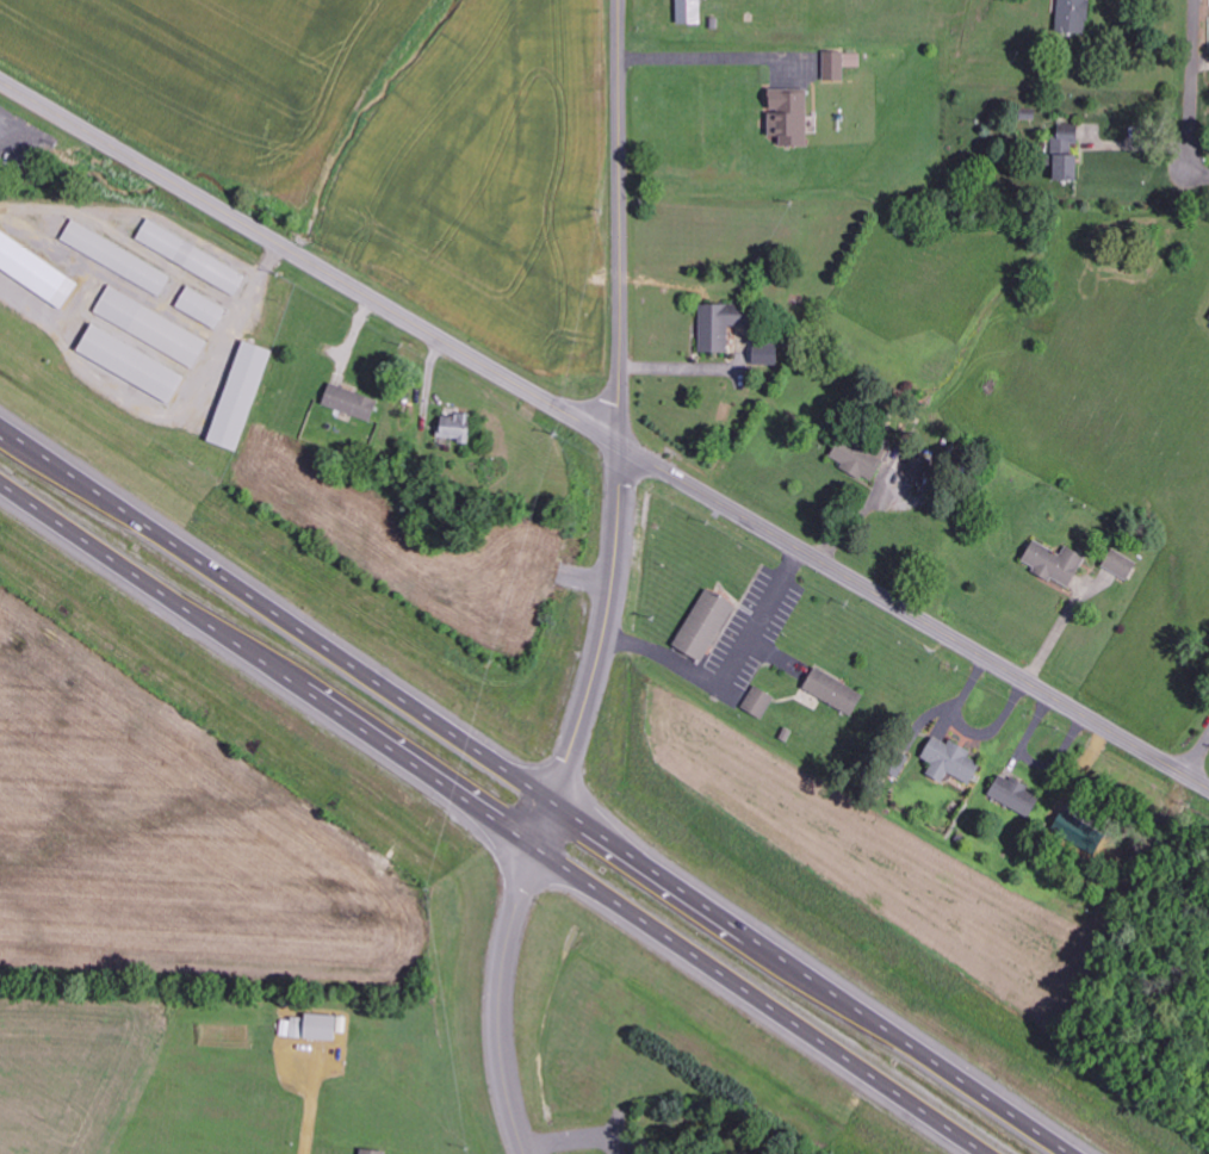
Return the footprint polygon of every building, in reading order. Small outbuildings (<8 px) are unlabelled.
[(680,25),(703,25),(703,0),(679,0),(680,25)] [(1091,0),(1063,0),(1063,30),(1091,30),(1091,0)] [(810,89),(772,89),(772,111),(771,137),(781,137),(781,145),(811,146),(811,132),(817,133),(817,117),(810,117),(810,89)] [(1055,180),(1081,180),(1081,154),(1074,154),(1074,144),(1081,144),(1081,125),(1061,125),(1060,139),(1056,139),(1055,180)] [(63,241),(162,297),(173,277),(74,220),(63,241)] [(238,295),(249,274),(148,221),(138,241),(238,295)] [(82,281),(0,230),(0,266),(66,307),(82,281)] [(96,314),(195,367),(210,340),(110,287),(96,314)] [(228,310),(189,288),(178,307),(217,329),(228,310)] [(702,353),(730,353),(731,325),(753,326),(753,313),(732,313),(732,305),(703,304),(702,353)] [(94,325),(80,350),(160,394),(159,395),(170,401),(176,389),(174,388),(182,374),(94,325)] [(240,451),(274,350),(245,340),(211,441),(240,451)] [(757,344),(756,365),(781,366),(781,345),(757,344)] [(325,408),(374,420),(380,397),(331,385),(325,408)] [(444,414),(443,440),(474,441),(474,415),(444,414)] [(874,481),(882,465),(839,445),(831,461),(874,481)] [(1024,565),(1072,588),(1088,557),(1067,547),(1064,555),(1036,541),(1024,565)] [(1139,564),(1114,551),(1105,568),(1130,581),(1139,564)] [(704,662),(740,606),(711,588),(675,644),(704,662)] [(807,689),(856,716),(867,695),(818,668),(807,689)] [(745,708),(762,718),(774,697),(757,687),(745,708)] [(930,775),(946,783),(950,774),(973,785),(985,760),(951,743),(951,744),(936,737),(925,759),(935,764),(930,775)] [(1042,791),(1000,776),(991,799),(1033,815),(1042,791)]
